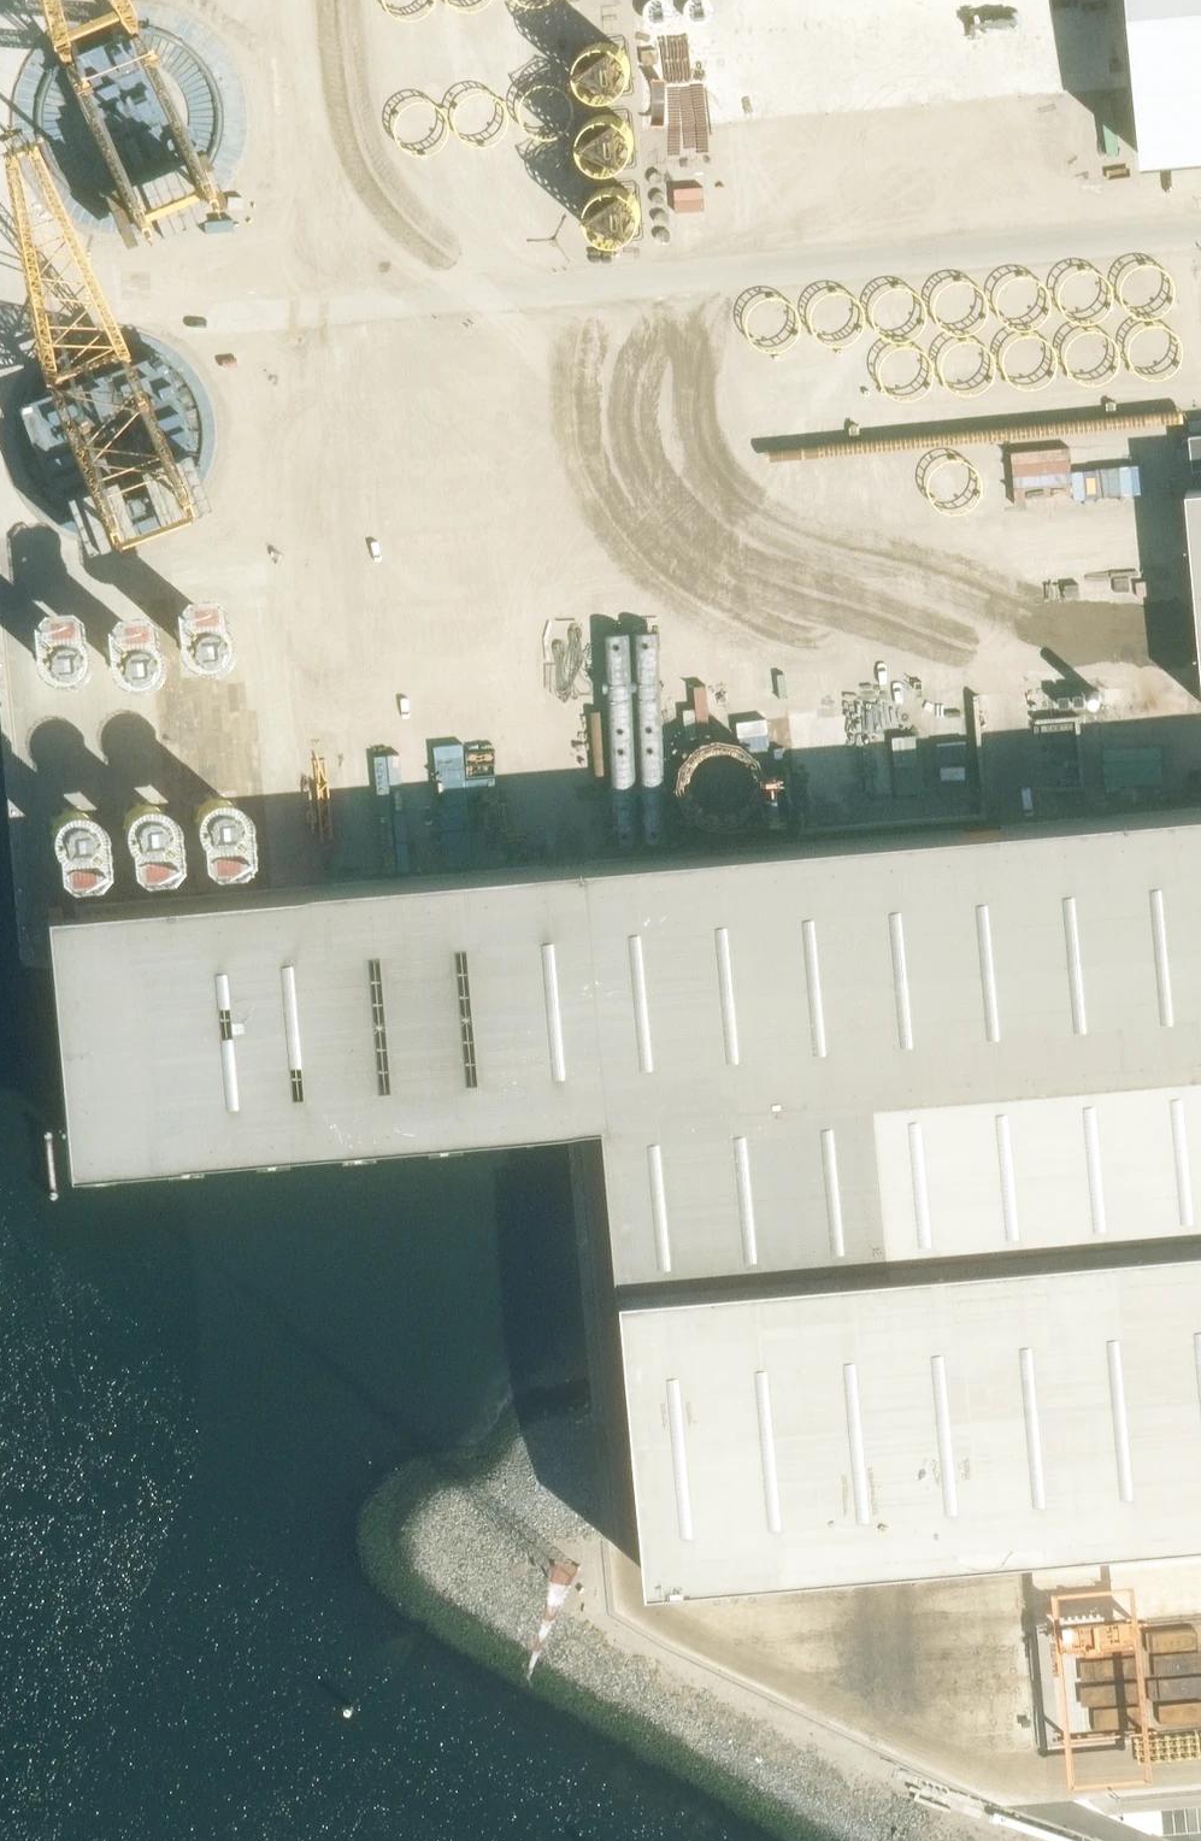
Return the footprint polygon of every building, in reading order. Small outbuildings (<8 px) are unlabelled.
[(1144,158),(1200,153),(1200,0),(1130,0),(1144,158)] [(1193,433),(1192,462),(1200,462),(1200,434),(1193,433)] [(1179,486),(1197,708),(1200,708),(1200,484),(1179,486)] [(72,906),(96,1163),(609,1118),(881,1095),(1200,1067),(1200,808),(587,862),(72,906)] [(625,1294),(646,1535),(650,1580),(1200,1532),(1200,1067),(881,1095),(896,1271),(625,1294)] [(881,1095),(609,1118),(625,1294),(896,1271),(881,1095)]
